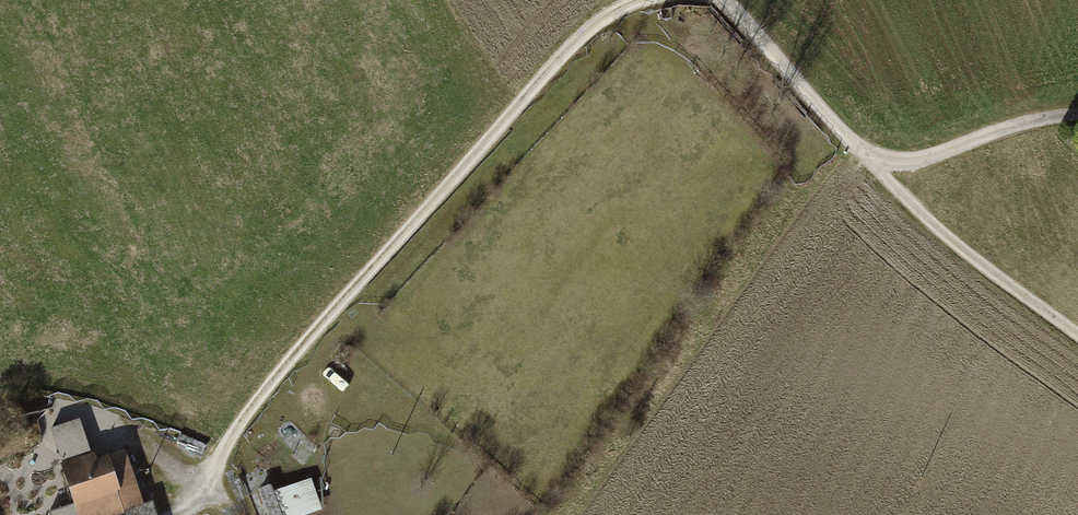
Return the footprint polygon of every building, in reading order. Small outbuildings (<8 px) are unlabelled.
[(80,420),(54,429),(65,461),(92,452),(80,420)] [(58,464),(73,507),(75,514),(120,514),(126,513),(144,507),(124,450),(94,460),(92,452),(65,461),(58,464)] [(278,488),(287,514),(303,514),(326,508),(315,476),(278,488)] [(126,513),(127,514),(159,514),(155,503),(144,507),(126,513)] [(73,507),(50,514),(75,514),(73,507)]
